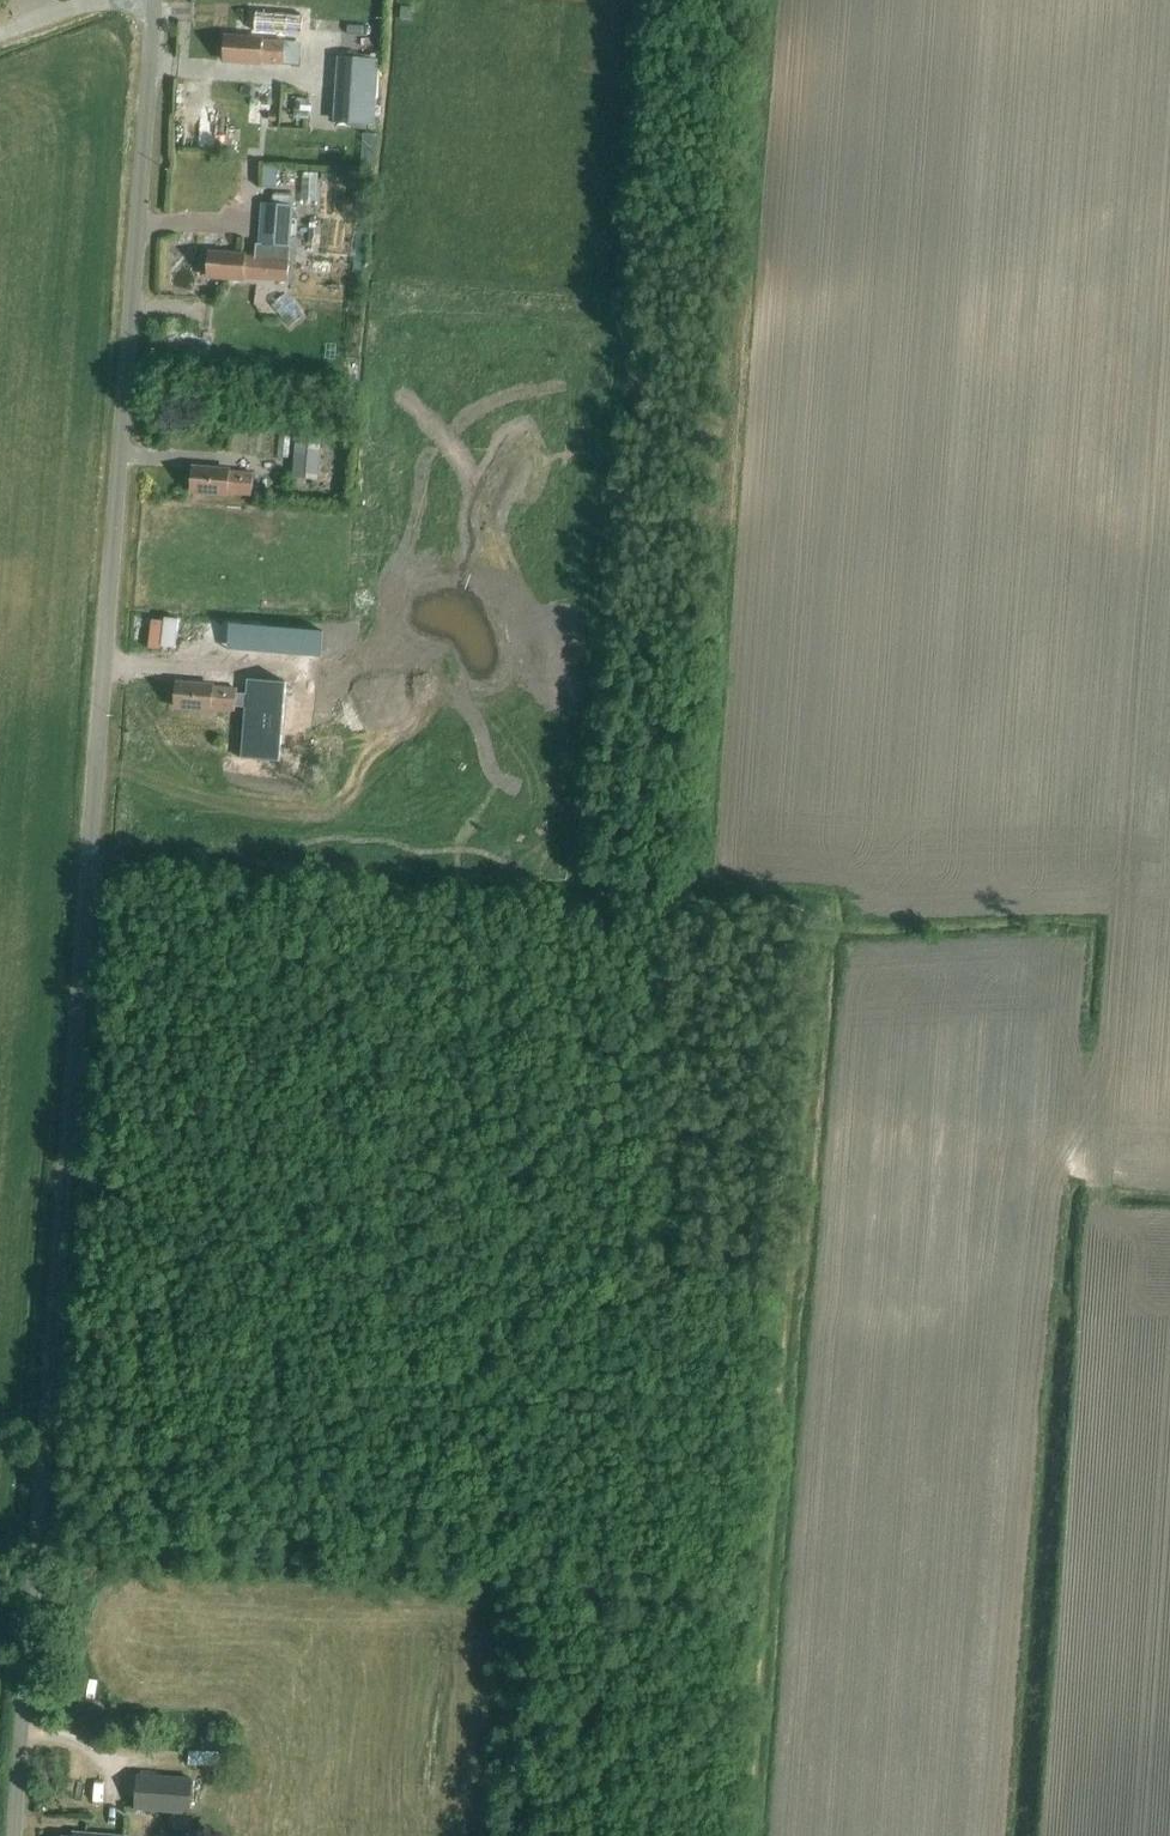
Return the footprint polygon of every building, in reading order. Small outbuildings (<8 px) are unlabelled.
[(298,43),(261,40),(261,39),(225,37),(224,60),(260,63),(260,62),(297,65),(298,43)] [(339,60),(334,122),(373,125),(377,62),(339,60)] [(266,185),(283,185),(283,162),(267,161),(266,185)] [(352,189),(351,209),(364,209),(365,190),(352,189)] [(273,195),(273,205),(291,206),(292,197),(273,195)] [(262,204),(258,257),(245,256),(245,255),(209,252),(207,276),(243,279),(243,278),(286,281),(292,206),(262,204)] [(292,480),(318,483),(323,435),(296,433),(292,480)] [(253,473),(229,471),(229,470),(193,467),(191,491),(227,494),(227,493),(251,494),(253,473)] [(323,631),(264,626),(262,652),(295,655),(295,648),(322,650),(323,631)] [(332,698),(334,675),(277,669),(274,704),(311,708),(313,697),(332,698)] [(259,697),(249,697),(236,696),(236,688),(213,687),(213,686),(177,683),(175,706),(211,709),(211,708),(258,712),(259,697)] [(231,747),(280,750),(281,731),(232,727),(231,747)] [(137,1776),(135,1813),(192,1817),(194,1780),(137,1776)]
